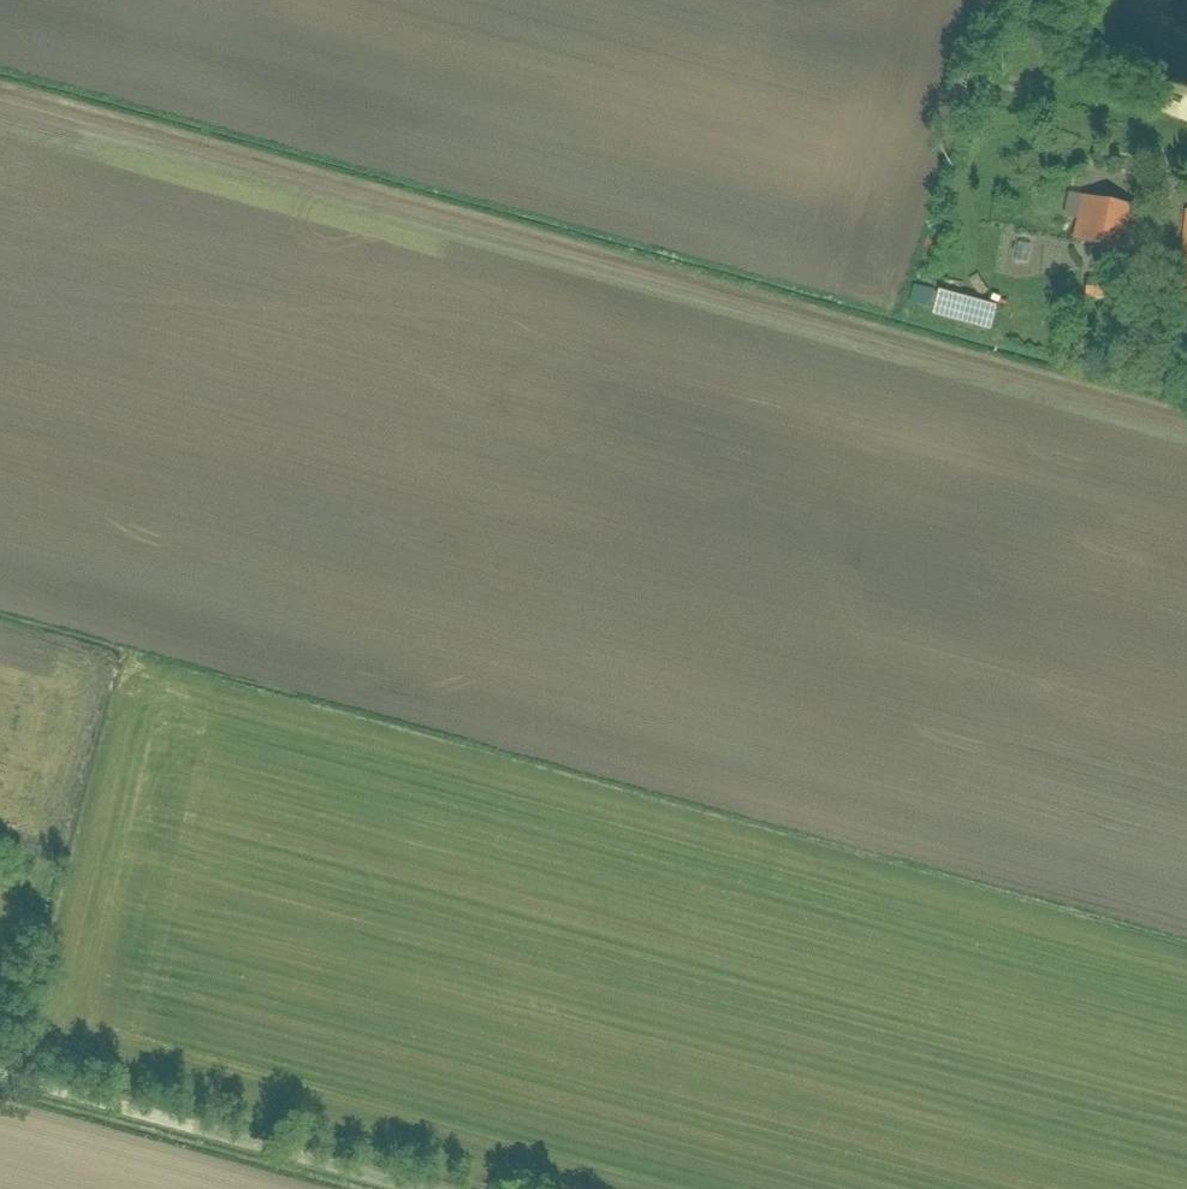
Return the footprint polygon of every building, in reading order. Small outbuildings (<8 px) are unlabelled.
[(1085,199),(1076,241),(1130,253),(1139,211),(1085,199)]
